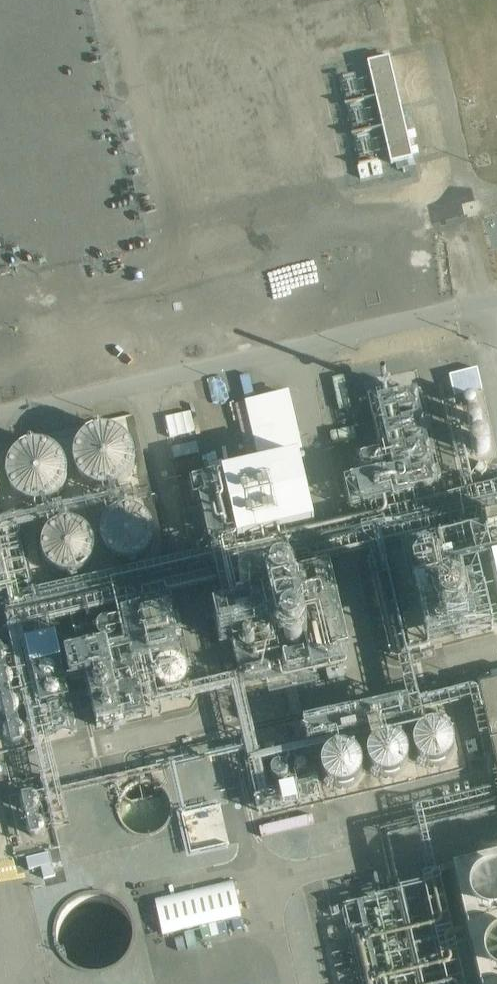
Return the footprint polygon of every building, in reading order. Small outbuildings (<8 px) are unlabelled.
[(391,164),(413,159),(390,58),(368,63),(391,164)] [(375,167),(351,169),(352,181),(376,179),(375,167)] [(477,372),(450,378),(455,399),(481,394),(477,372)] [(329,376),(337,409),(348,406),(341,373),(329,376)] [(289,393),(245,404),(259,462),(303,452),(289,393)] [(473,493),(471,482),(473,482),(455,406),(444,409),(462,485),(463,485),(465,494),(416,506),(412,493),(434,487),(436,481),(418,398),(412,394),(382,400),(381,397),(369,399),(380,454),(360,458),(365,480),(345,485),(351,510),(369,506),(372,517),(236,547),(235,539),(238,539),(239,541),(315,524),(299,456),(223,474),(224,477),(193,483),(194,487),(203,485),(205,498),(200,499),(212,553),(32,594),(19,531),(60,522),(61,526),(54,529),(49,533),(46,538),(44,545),(43,552),(45,560),(48,566),(52,571),(58,575),(64,577),(71,577),(78,576),(83,573),(87,570),(91,564),(95,557),(95,550),(95,545),(102,543),(104,549),(106,552),(111,558),(118,562),(125,564),(133,563),(141,561),(147,556),(151,550),(154,544),(154,535),(152,527),(149,521),(143,516),(138,513),(130,511),(124,512),(123,508),(136,505),(134,494),(115,499),(113,490),(120,486),(126,483),(129,478),(133,471),(135,462),(135,454),(132,447),(128,440),(122,435),(115,432),(106,430),(98,431),(90,434),(84,439),(79,444),(76,449),(75,454),(74,461),(75,467),(67,468),(66,464),(64,459),(58,453),(52,449),(45,446),(39,445),(32,446),(26,448),(19,452),(15,456),(11,461),(8,469),(7,476),(8,481),(0,482),(0,568),(0,569),(0,594),(3,593),(53,830),(69,826),(63,797),(245,754),(258,814),(309,801),(307,794),(309,795),(310,796),(311,797),(313,796),(315,795),(315,793),(315,792),(314,790),(313,790),(312,789),(311,789),(310,789),(309,789),(308,790),(308,791),(307,792),(307,793),(306,789),(319,787),(317,779),(295,784),(296,788),(268,794),(261,763),(427,726),(427,723),(424,724),(423,715),(471,704),(485,762),(495,760),(479,690),(473,691),(472,690),(420,703),(407,653),(496,632),(496,487),(473,493)] [(467,410),(468,411),(470,412),(472,411),(474,411),(476,409),(477,407),(477,405),(477,403),(475,401),(474,400),(472,399),(470,399),(468,400),(466,401),(465,403),(464,405),(465,407),(465,409),(467,410)] [(163,442),(188,436),(183,414),(158,420),(163,442)] [(471,431),(472,432),(474,432),(476,432),(478,431),(480,430),(481,428),(481,426),(481,424),(480,422),(478,421),(476,420),(474,420),(472,421),(470,422),(469,424),(469,425),(469,427),(469,429),(471,431)] [(353,425),(329,430),(332,441),(355,436),(353,425)] [(471,451),(473,454),(475,456),(478,457),(480,458),(483,457),(486,455),(487,453),(488,451),(488,448),(488,445),(486,443),(484,441),(481,441),(479,440),(476,441),(473,443),(472,446),(471,448),(471,451)] [(190,445),(164,450),(167,463),(192,458),(190,445)] [(3,692),(6,691),(9,690),(11,687),(12,684),(13,680),(12,677),(9,674),(6,672),(3,671),(0,671),(0,691),(3,692)] [(479,690),(495,760),(496,770),(496,674),(490,675),(492,684),(478,688),(479,690)] [(5,718),(8,719),(12,718),(15,716),(17,714),(18,710),(18,707),(17,704),(15,701),(12,699),(9,698),(5,698),(2,700),(0,702),(0,715),(2,717),(5,718)] [(9,744),(12,745),(15,746),(18,745),(21,743),(24,741),(25,738),(25,734),(24,731),(22,728),(19,726),(15,725),(12,725),(9,727),(7,729),(5,732),(5,735),(5,738),(6,741),(9,744)] [(442,767),(448,763),(452,758),(455,752),(455,745),(453,739),(449,734),(443,730),(437,728),(431,728),(425,731),(420,735),(416,741),(415,747),(416,754),(418,760),(423,764),(429,767),(436,768),(442,767)] [(397,778),(402,774),(407,769),(409,763),(409,756),(407,750),(403,744),(398,741),(391,739),(385,739),(379,742),(374,746),(370,751),(369,758),(370,764),(373,771),(377,775),(383,778),(390,779),(397,778)] [(350,788),(355,784),(360,779),(362,773),(362,766),(360,760),(356,755),(351,751),(345,749),(338,749),(332,752),(327,756),(324,762),(322,768),(323,775),(326,781),(331,785),(337,788),(343,789),(350,788)] [(297,773),(299,774),(301,774),(302,774),(304,773),(306,771),(306,770),(307,768),(306,766),(305,764),(303,763),(301,762),(299,762),(297,763),(296,764),(295,766),(295,768),(295,770),(296,771),(297,773)] [(286,778),(288,775),(288,773),(288,770),(287,767),(285,765),(282,764),(280,764),(277,764),(274,765),(272,768),(271,770),(271,773),(272,776),(274,778),(276,780),(279,781),(282,780),(284,779),(286,778)] [(172,803),(168,795),(162,788),(154,784),(146,783),(137,784),(129,788),(123,794),(119,803),(118,812),(121,821),(126,828),(133,834),(142,837),(151,837),(159,833),(166,827),(171,820),(173,811),(172,803)] [(454,870),(455,872),(437,876),(427,830),(496,814),(496,804),(425,821),(423,815),(496,798),(496,788),(413,808),(416,823),(378,832),(391,896),(342,907),(359,983),(496,983),(496,861),(454,870)] [(22,807),(24,810),(26,812),(29,813),(32,813),(35,812),(38,810),(39,807),(40,804),(40,801),(39,799),(37,796),(34,795),(31,794),(28,795),(25,796),(23,798),(22,801),(22,804),(22,807)] [(28,832),(30,835),(32,836),(35,837),(38,837),(41,836),(44,835),(45,832),(46,829),(46,826),(45,823),(43,821),(40,820),(37,819),(34,819),(31,821),(29,823),(28,826),(28,829),(28,832)] [(233,883),(155,902),(163,936),(242,918),(233,883)]
